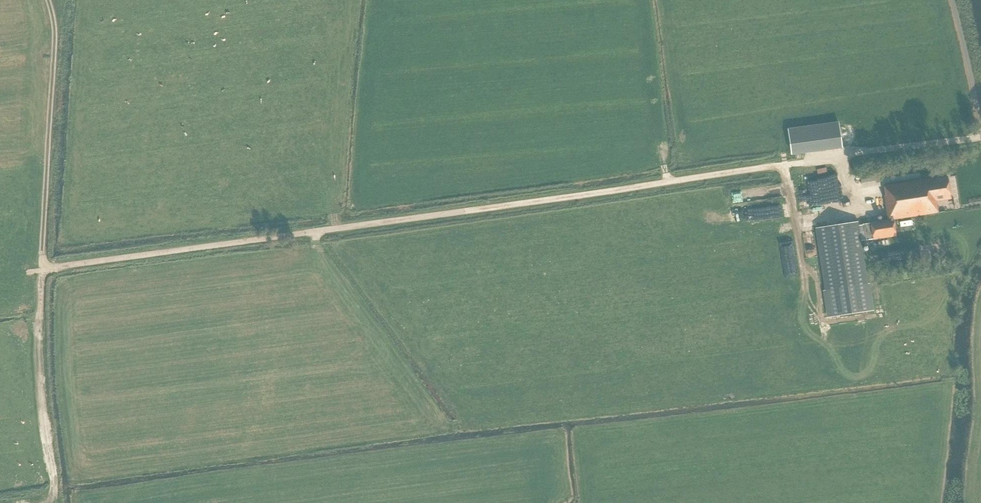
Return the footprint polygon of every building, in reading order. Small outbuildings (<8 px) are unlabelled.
[(788,129),(791,153),(842,147),(839,123),(788,129)] [(861,183),(878,180),(877,170),(860,173),(861,183)] [(951,198),(948,177),(933,179),(933,178),(884,185),(886,195),(885,195),(888,219),(871,222),(863,224),(866,240),(874,238),(874,239),(896,235),(894,219),(938,212),(936,200),(951,198)] [(741,194),(734,195),(735,204),(743,203),(741,194)] [(808,196),(811,210),(819,208),(816,194),(808,196)] [(858,222),(816,228),(829,316),(872,310),(858,222)] [(946,256),(946,245),(912,247),(912,257),(946,256)]
